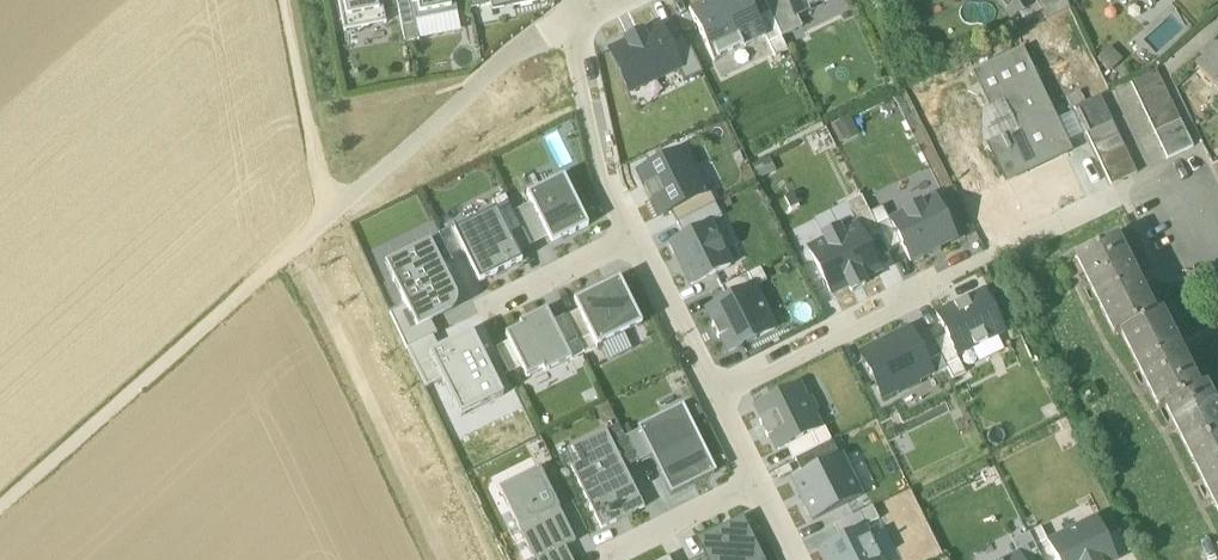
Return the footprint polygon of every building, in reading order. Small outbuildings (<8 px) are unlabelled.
[(345,33),(386,25),(382,0),(338,0),(345,33)] [(411,0),(409,0),(397,2),(405,45),(419,42),(416,23),(411,0)] [(416,23),(458,15),(455,0),(411,0),(416,23)] [(490,7),(489,0),(470,0),(472,10),(490,7)] [(495,6),(514,2),(514,4),(515,9),(539,5),(538,0),(489,0),(490,7),(495,6)] [(689,12),(714,64),(766,39),(756,20),(747,0),(716,0),(689,12)] [(763,1),(769,14),(782,40),(802,30),(796,17),(795,18),(787,0),(766,0),(763,1)] [(795,18),(796,17),(832,0),(787,0),(795,18)] [(1004,10),(1019,0),(997,0),(1004,10)] [(1013,23),(1032,10),(1026,0),(1019,0),(1004,10),(1013,23)] [(1046,23),(1070,12),(1064,0),(1032,0),(1046,23)] [(1151,9),(1161,0),(1142,0),(1151,9)] [(769,14),(756,20),(766,39),(775,60),(789,54),(782,40),(769,14)] [(462,34),(458,15),(416,23),(419,42),(462,34)] [(660,29),(643,38),(628,45),(611,53),(630,94),(678,72),(680,71),(667,45),(660,29)] [(627,43),(628,45),(643,38),(642,35),(627,43)] [(685,37),(667,45),(680,71),(678,72),(685,84),(703,76),(685,37)] [(1123,63),(1110,49),(1097,62),(1110,76),(1123,63)] [(1199,71),(1217,94),(1217,55),(1199,71)] [(990,148),(1006,182),(1068,153),(1065,146),(1054,124),(1022,56),(977,77),(990,106),(1002,101),(1018,135),(990,148)] [(1131,83),(1137,96),(1163,84),(1156,71),(1131,83)] [(1137,96),(1143,109),(1169,97),(1163,84),(1137,96)] [(1143,109),(1149,122),(1175,110),(1169,97),(1143,109)] [(1076,114),(1081,123),(1107,110),(1100,98),(1074,110),(1076,114)] [(1002,101),(990,106),(984,109),(984,136),(990,148),(1018,135),(1002,101)] [(1081,123),(1087,136),(1113,123),(1107,110),(1081,123)] [(1149,122),(1155,135),(1181,123),(1175,110),(1149,122)] [(1076,114),(1054,124),(1065,146),(1087,136),(1081,123),(1076,114)] [(851,118),(831,127),(840,147),(860,137),(851,118)] [(1087,136),(1093,149),(1119,136),(1113,123),(1087,136)] [(1155,135),(1161,148),(1187,136),(1181,123),(1155,135)] [(1093,149),(1099,162),(1125,149),(1119,136),(1093,149)] [(1193,148),(1187,136),(1161,148),(1168,161),(1193,148)] [(1099,162),(1105,174),(1131,162),(1125,149),(1099,162)] [(684,152),(639,175),(646,189),(644,190),(651,204),(653,203),(661,218),(671,213),(705,195),(705,194),(684,152)] [(770,159),(753,167),(760,183),(778,175),(770,159)] [(1137,175),(1131,162),(1105,174),(1111,187),(1137,175)] [(571,237),(589,228),(564,178),(527,196),(531,205),(549,239),(551,243),(569,234),(571,237)] [(709,192),(705,194),(705,195),(671,213),(677,225),(716,206),(709,192)] [(506,196),(493,203),(497,211),(510,237),(523,230),(514,213),(506,196)] [(847,206),(857,227),(866,244),(881,237),(869,214),(861,198),(847,206)] [(902,248),(910,264),(956,241),(936,201),(921,208),(919,206),(904,214),(906,216),(890,223),(902,248)] [(531,248),(549,239),(531,205),(514,213),(523,230),(531,248)] [(814,221),(823,238),(839,230),(841,235),(857,227),(847,206),(814,221)] [(882,208),(869,214),(881,237),(889,255),(902,248),(890,223),(882,208)] [(497,211),(454,232),(465,255),(480,284),(523,263),(510,237),(497,211)] [(710,225),(671,244),(692,287),(731,268),(710,225)] [(825,242),(808,251),(832,298),(849,289),(851,294),(866,287),(863,282),(881,274),(866,244),(857,227),(841,235),(839,230),(823,238),(825,242)] [(452,229),(439,235),(452,261),(465,255),(454,232),(452,229)] [(552,246),(571,237),(569,234),(551,243),(552,246)] [(1115,339),(1122,335),(1121,334),(1153,318),(1139,290),(1140,290),(1133,277),(1115,241),(1076,260),(1115,339)] [(417,330),(431,323),(425,310),(444,301),(448,296),(450,292),(450,287),(429,245),(385,266),(406,307),(417,330)] [(722,288),(729,301),(754,288),(767,282),(761,269),(722,288)] [(620,280),(574,303),(579,312),(597,348),(642,326),(620,280)] [(456,301),(450,287),(450,292),(448,296),(444,301),(425,310),(431,323),(449,314),(455,308),(456,304),(456,301)] [(776,331),(754,288),(729,301),(707,312),(715,327),(712,328),(719,341),(721,339),(729,354),(776,331)] [(1004,335),(984,295),(937,318),(946,337),(957,358),(1004,335)] [(437,335),(431,323),(417,330),(406,307),(391,314),(408,349),(433,337),(437,335)] [(520,325),(522,329),(549,315),(547,312),(520,325)] [(579,312),(566,318),(585,355),(585,356),(598,350),(597,348),(579,312)] [(1160,314),(1153,318),(1121,334),(1122,335),(1159,411),(1165,408),(1164,406),(1197,390),(1180,355),(1174,342),(1174,343),(1160,314)] [(527,379),(543,371),(570,358),(553,323),(549,315),(522,329),(506,336),(509,343),(522,368),(527,379)] [(565,317),(553,323),(570,358),(572,362),(585,355),(566,318),(565,317)] [(861,358),(882,399),(897,392),(899,396),(918,386),(916,382),(931,374),(914,340),(911,333),(861,358)] [(928,333),(914,340),(931,374),(933,378),(947,371),(933,344),(928,333)] [(504,398),(473,335),(439,351),(430,355),(442,379),(461,418),(504,398)] [(433,337),(408,349),(425,387),(442,379),(430,355),(439,351),(433,337)] [(946,337),(933,344),(947,371),(953,383),(967,377),(957,358),(946,337)] [(509,343),(496,349),(509,375),(522,368),(509,343)] [(572,362),(570,358),(543,371),(545,375),(572,362)] [(797,387),(757,407),(764,421),(760,424),(768,439),(772,437),(779,452),(788,447),(815,434),(819,432),(812,417),(816,414),(809,399),(805,402),(797,387)] [(1197,390),(1164,406),(1165,408),(1187,451),(1217,436),(1217,418),(1202,387),(1197,390)] [(683,405),(638,428),(640,431),(652,457),(672,495),(717,473),(683,405)] [(619,425),(606,431),(626,470),(638,464),(625,438),(619,425)] [(606,431),(572,448),(580,463),(571,468),(602,530),(645,508),(626,470),(606,431)] [(640,431),(625,438),(638,464),(652,457),(640,431)] [(815,434),(788,447),(795,460),(821,448),(815,434)] [(1187,451),(1217,515),(1217,436),(1187,451)] [(796,461),(803,476),(841,458),(833,443),(796,461)] [(535,457),(541,470),(552,464),(546,452),(535,457)] [(803,476),(793,481),(813,522),(861,498),(841,458),(803,476)] [(562,484),(552,464),(541,470),(540,470),(550,489),(562,484)] [(566,548),(576,543),(550,489),(540,470),(499,490),(534,559),(540,559),(566,548)] [(834,528),(840,541),(863,529),(879,522),(872,509),(834,528)] [(1096,520),(1049,543),(1057,559),(1116,559),(1096,520)] [(706,554),(709,559),(761,559),(742,522),(700,542),(706,554)] [(822,549),(828,559),(879,559),(863,529),(840,541),(822,549)] [(1049,543),(1042,529),(1029,535),(1030,539),(1041,559),(1057,559),(1049,543)] [(1013,547),(1019,558),(1020,559),(1041,559),(1030,539),(1013,547)] [(976,559),(1010,559),(1001,540),(973,553),(976,559)] [(566,548),(540,559),(573,559),(566,548)]
